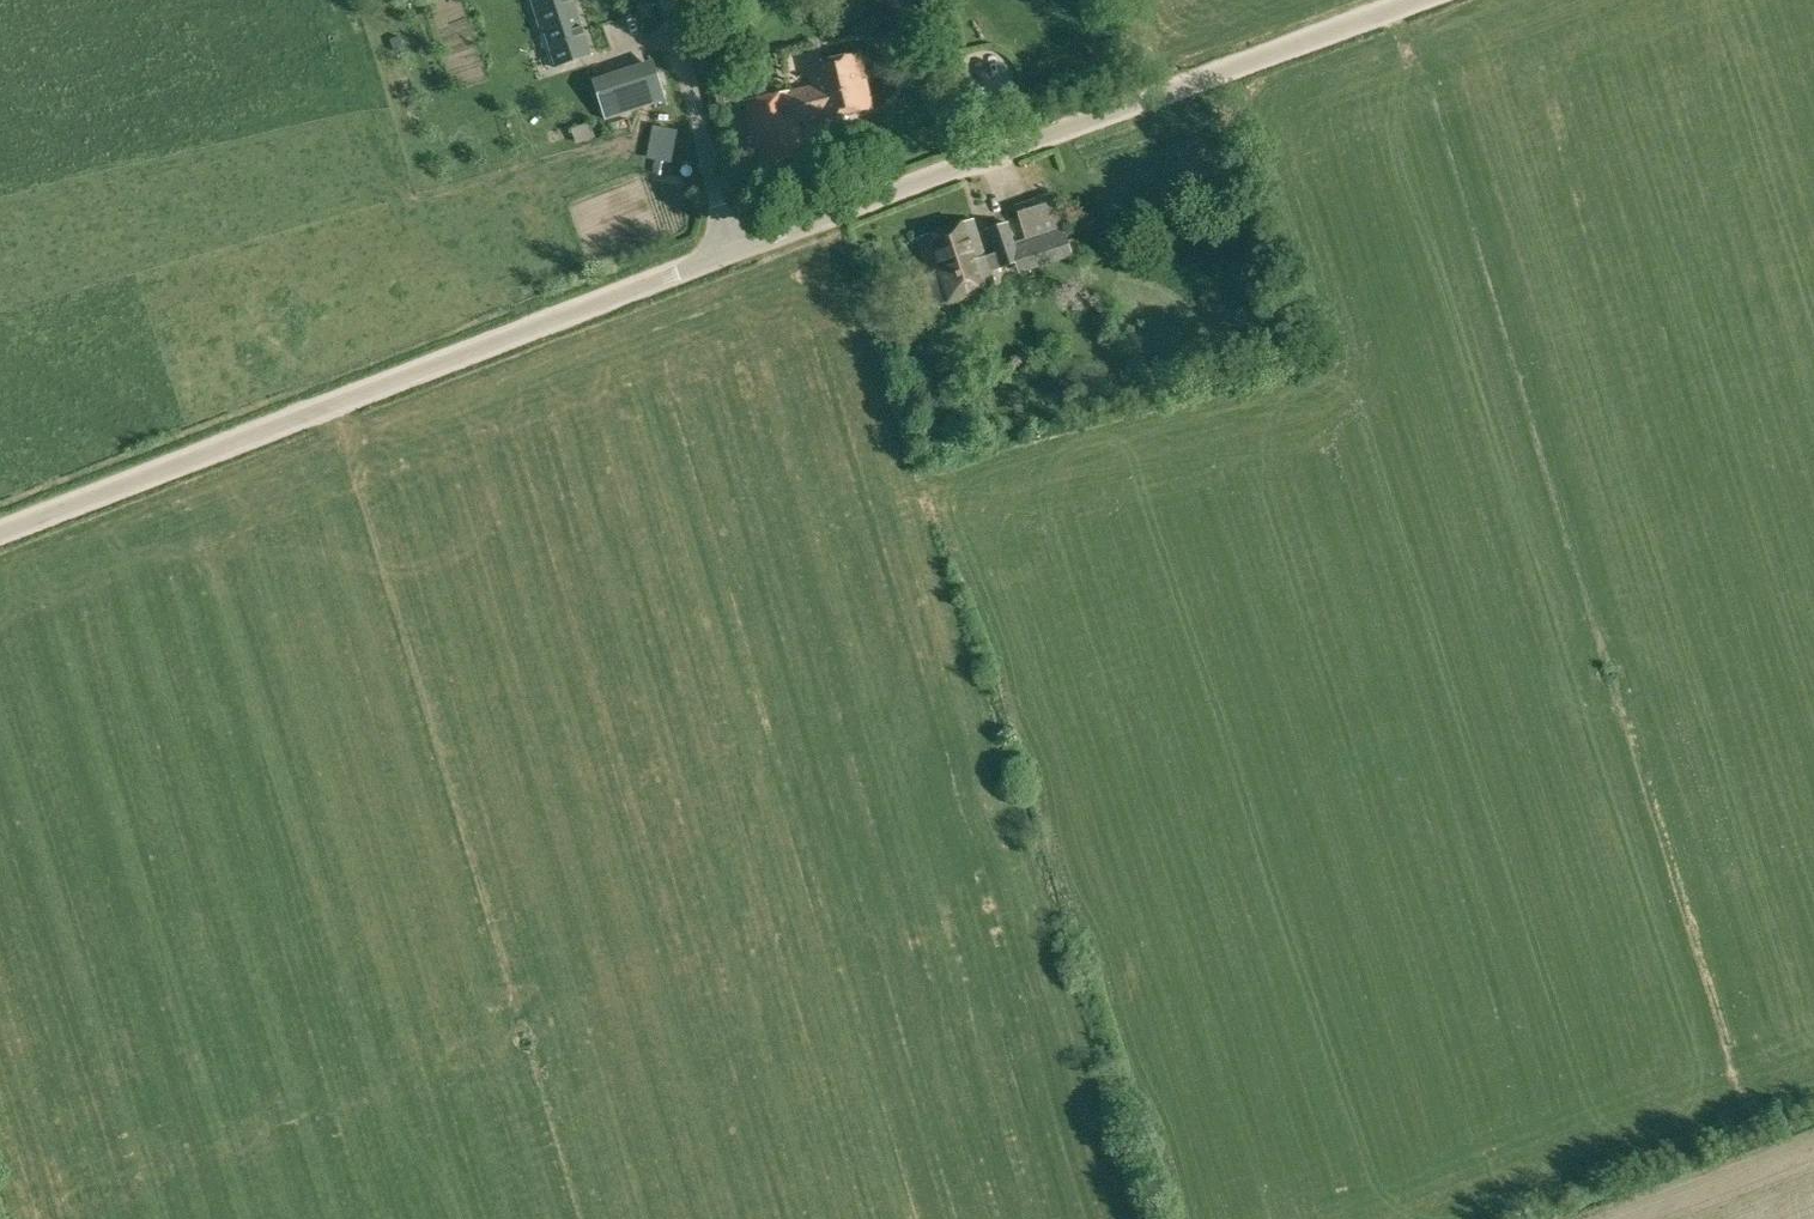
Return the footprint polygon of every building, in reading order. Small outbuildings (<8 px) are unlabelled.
[(546,48),(549,47),(556,69),(592,57),(574,0),(531,0),(546,48)] [(823,119),(872,108),(860,54),(809,66),(814,86),(745,101),(759,163),(805,153),(798,121),(822,116),(823,119)] [(615,80),(594,87),(605,119),(625,112),(615,80)] [(596,123),(581,127),(587,146),(602,141),(596,123)] [(654,161),(651,173),(666,175),(669,164),(654,161)] [(917,237),(929,276),(926,277),(936,306),(996,288),(991,272),(1026,261),(1030,272),(1074,258),(1055,197),(1006,212),(1016,245),(1003,249),(997,227),(979,233),(975,220),(917,237)]
